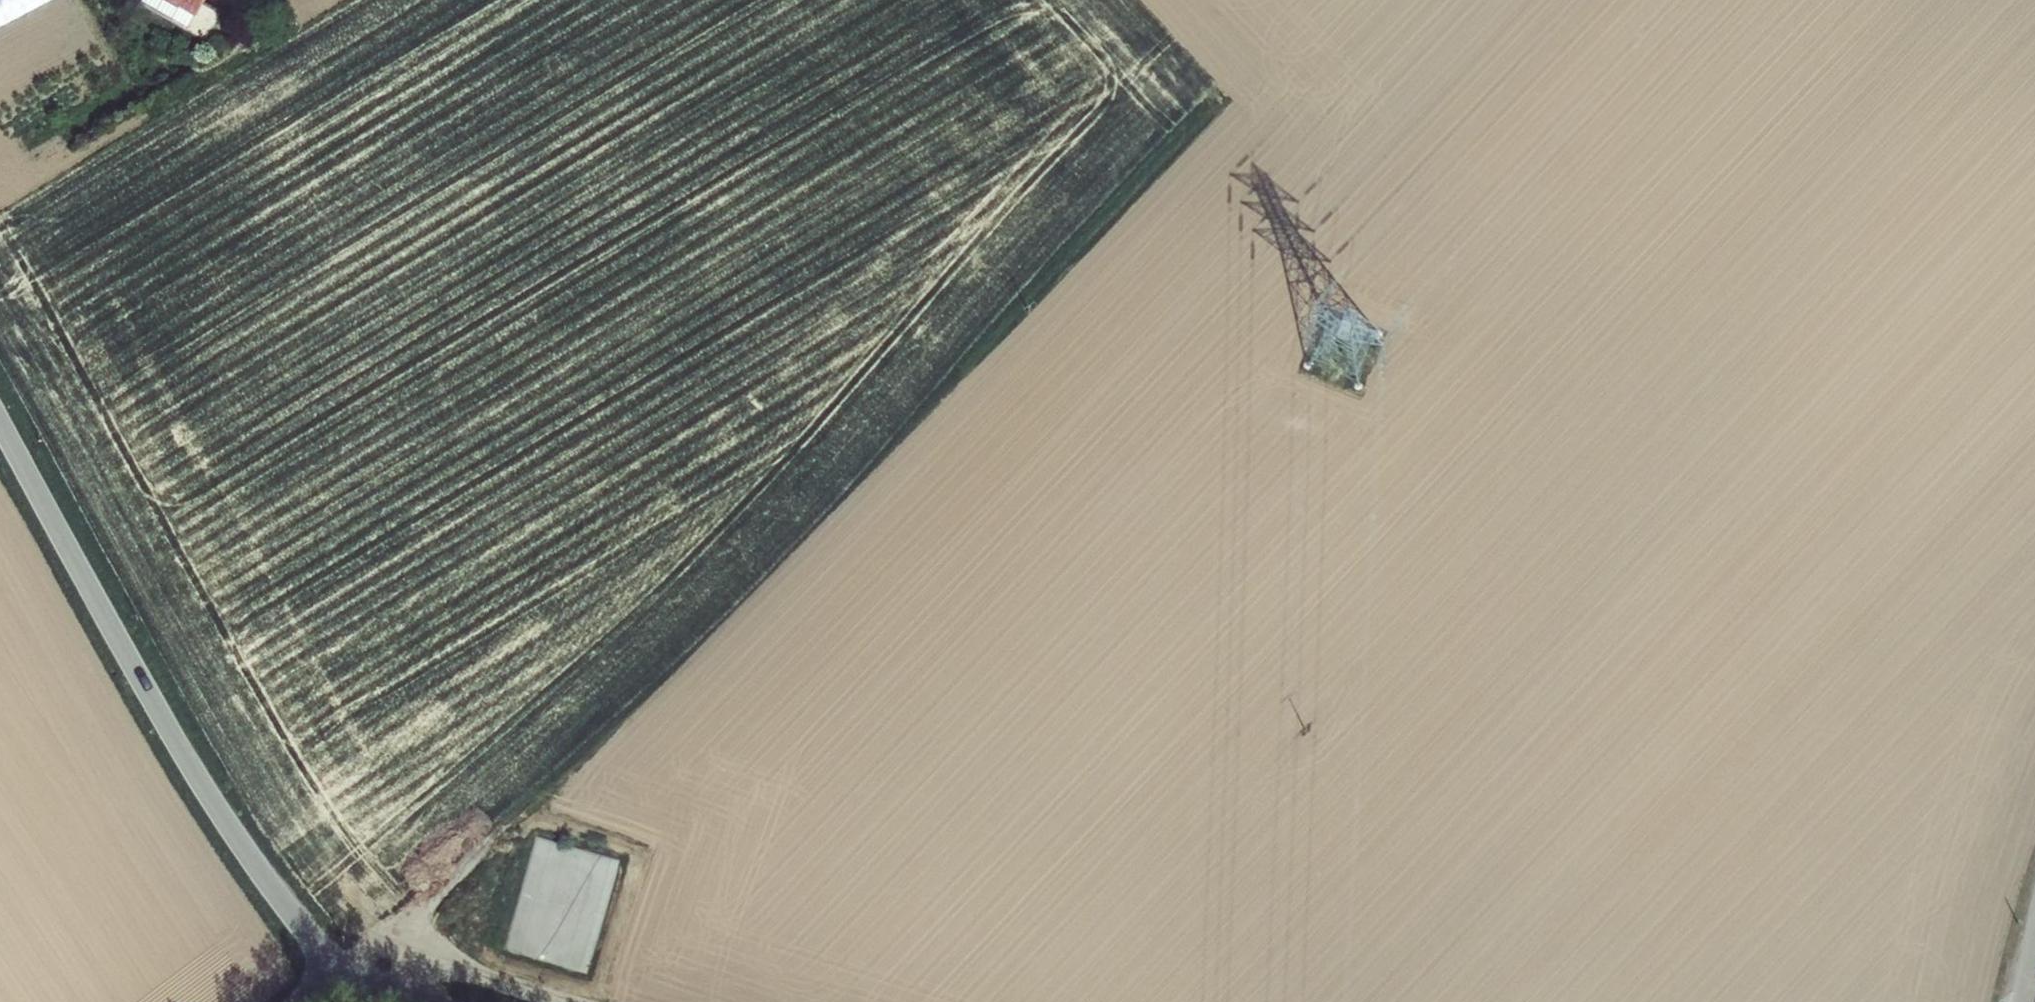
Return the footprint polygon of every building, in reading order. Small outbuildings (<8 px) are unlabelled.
[(57,0),(0,0),(0,27),(57,0)] [(137,3),(163,17),(171,1),(197,14),(205,0),(139,0),(137,3)]
